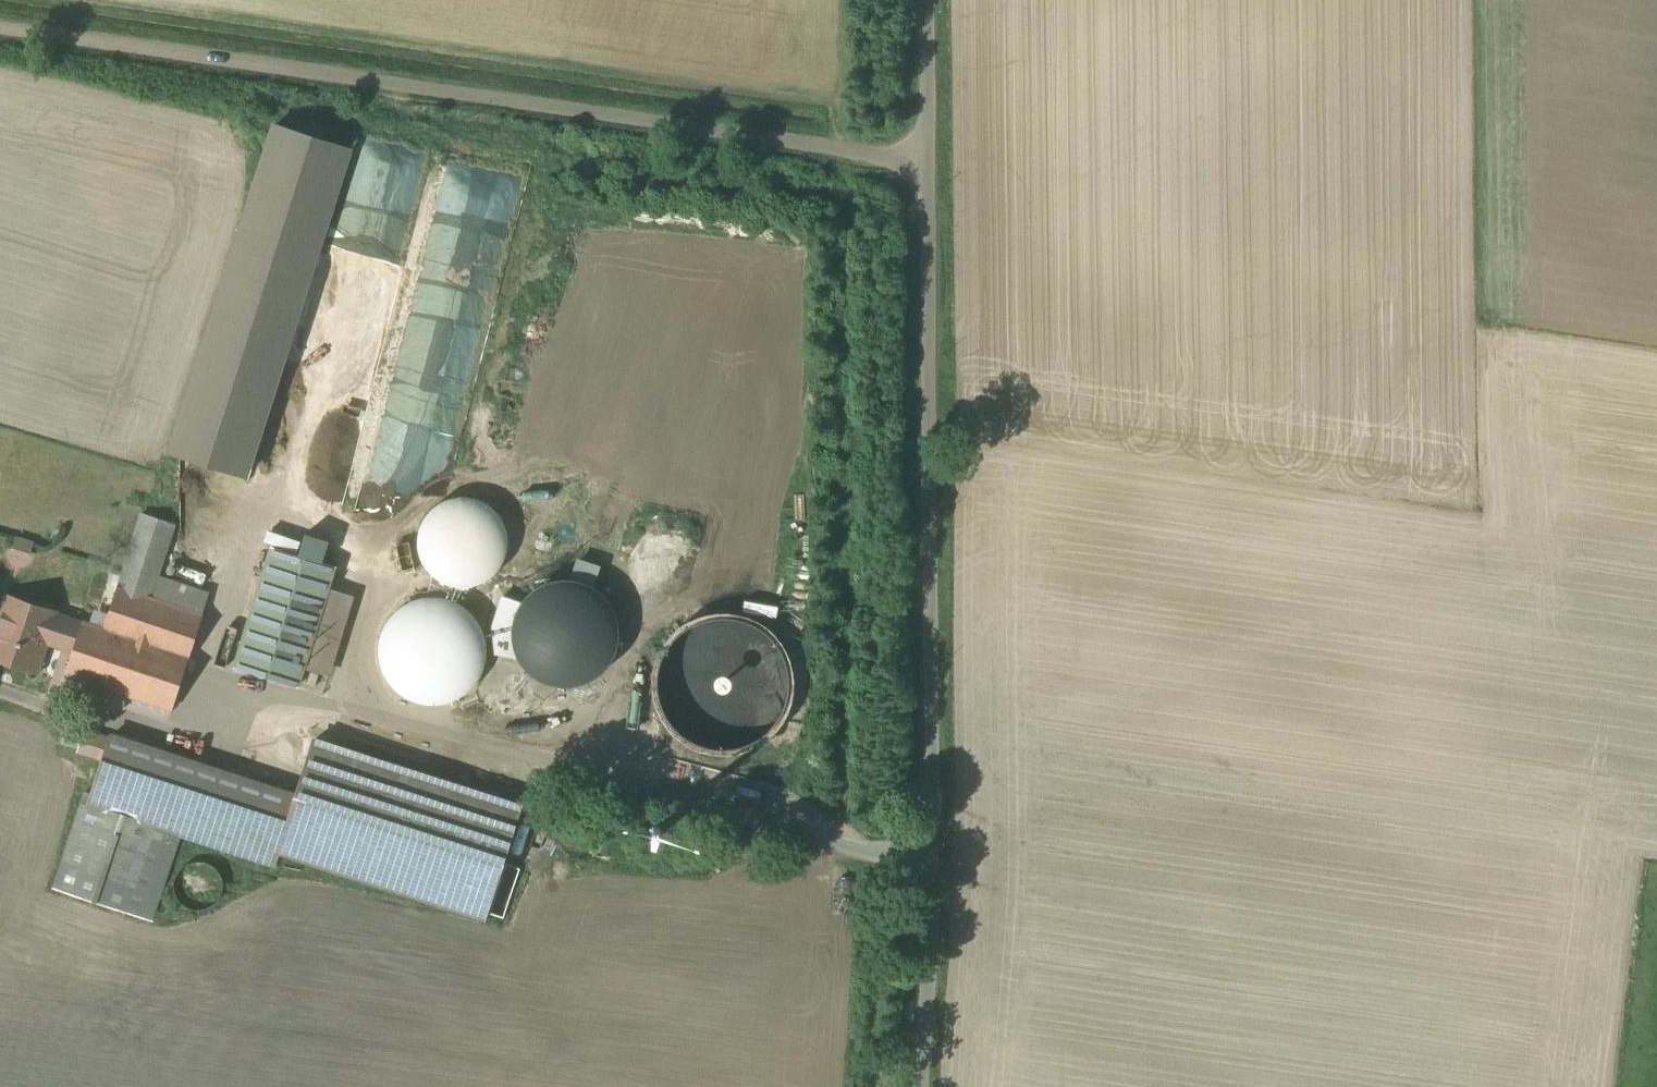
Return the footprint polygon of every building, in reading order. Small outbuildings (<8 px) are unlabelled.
[(251,477),(355,151),(271,124),(167,450),(251,477)] [(469,496),(462,496),(454,497),(447,499),(441,502),(435,506),(429,512),(425,518),(422,524),(419,531),(419,539),(419,546),(420,554),(423,561),(427,567),(432,573),(437,577),(444,581),(451,584),(458,585),(466,586),(473,585),(480,583),(487,579),(493,575),(498,570),(503,564),(506,557),(508,550),(509,543),(509,535),(507,528),(504,521),(501,514),(496,509),(490,504),(484,500),(477,497),(469,496)] [(143,512),(105,627),(114,630),(96,683),(172,709),(203,614),(151,596),(175,522),(143,512)] [(333,525),(332,525),(330,525),(329,526),(328,527),(327,529),(328,531),(328,532),(330,533),(331,533),(333,533),(334,532),(335,531),(336,529),(335,528),(335,526),(333,525)] [(338,534),(336,534),(334,534),(333,535),(332,536),(332,538),(332,539),(333,541),(335,541),(336,542),(338,541),(339,540),(340,539),(340,537),(340,536),(339,535),(338,534)] [(283,537),(280,537),(278,538),(276,539),(275,541),(275,544),(277,546),(278,547),(281,548),(283,547),(285,545),(286,543),(286,541),(284,539),(283,537)] [(330,544),(328,545),(327,546),(326,548),(326,550),(326,552),(328,554),(330,555),(332,555),(334,554),(335,553),(336,551),(336,549),(335,547),(334,545),(332,544),(330,544)] [(323,562),(273,547),(236,664),(299,684),(336,566),(331,565),(323,562)] [(333,558),(325,556),(323,562),(331,565),(333,558)] [(617,624),(608,608),(595,597),(579,590),(562,589),(545,594),(531,604),(521,617),(516,634),(516,650),(522,666),(532,680),(546,689),(563,693),(580,692),(596,685),(609,673),(617,658),(620,641),(617,624)] [(7,594),(0,616),(0,617),(2,617),(0,623),(0,658),(36,670),(46,638),(75,648),(82,624),(54,615),(55,610),(7,594)] [(440,596),(432,595),(424,596),(416,598),(409,601),(402,606),(396,611),(390,617),(386,624),(383,631),(381,639),(380,647),(380,655),(381,663),(384,670),(388,678),(392,684),(398,690),(404,695),(412,698),(419,701),(427,703),(435,703),(443,702),(451,700),(458,697),(465,693),(471,688),(477,682),(481,675),(484,667),(487,660),(487,652),(487,644),(486,636),(483,628),(480,621),(475,614),(469,609),(463,604),(456,600),(448,597),(440,596)] [(105,627),(84,620),(75,648),(67,673),(96,683),(114,630),(105,627)] [(744,749),(763,737),(777,720),(784,700),(784,678),(777,658),(763,641),(746,630),(726,625),(706,627),(688,635),(672,648),(662,665),(658,684),(659,704),(667,723),(682,739),(701,749),(723,753),(744,749)] [(319,674),(310,671),(306,683),(316,685),(319,674)] [(145,745),(112,734),(111,738),(85,730),(79,750),(106,758),(95,793),(86,791),(54,887),(152,920),(182,831),(123,811),(145,745)] [(521,805),(315,739),(297,794),(279,850),(280,851),(485,917),(521,805)] [(297,794),(145,745),(123,811),(182,831),(254,855),(276,863),(280,851),(279,850),(297,794)] [(208,860),(203,860),(198,860),(193,862),(189,865),(185,868),(182,873),(181,877),(180,882),(180,887),(181,892),(183,897),(186,901),(190,904),(195,906),(200,908),(205,908),(210,907),(214,906),(219,903),(222,900),(225,895),(227,891),(228,886),(228,881),(227,876),(224,871),(221,867),(217,864),(213,862),(208,860)]
